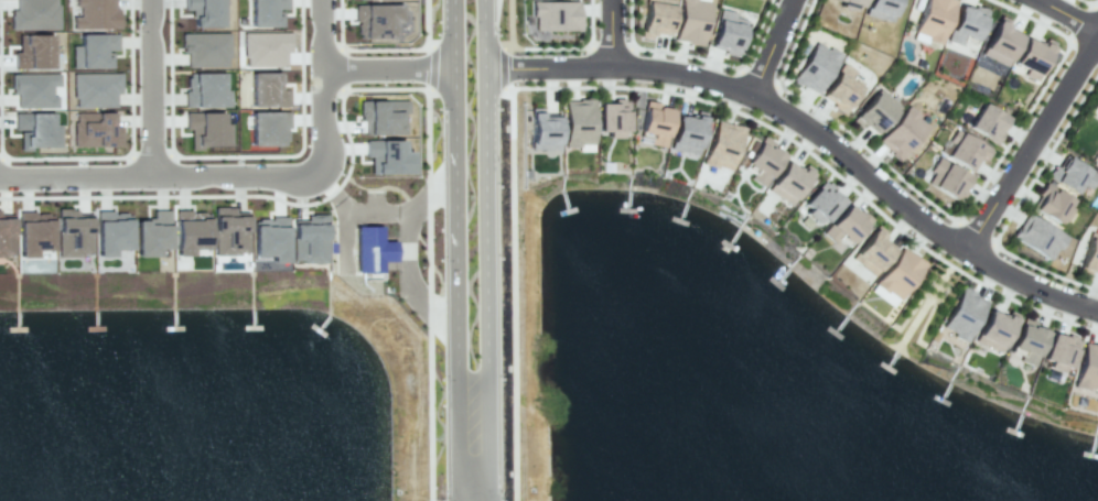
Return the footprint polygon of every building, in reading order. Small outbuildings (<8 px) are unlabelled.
[(15,10),(15,0),(55,0),(54,4),(57,4),(57,29),(9,30),(10,10),(15,10)] [(119,29),(119,13),(117,13),(117,9),(112,9),(113,0),(73,0),(73,7),(78,7),(78,17),(71,17),(72,29),(119,29)] [(220,0),(199,0),(200,4),(194,4),(195,27),(221,27),(220,0)] [(248,26),(248,0),(287,0),(287,9),(272,9),(272,11),(281,11),(281,26),(248,26)] [(639,37),(645,0),(672,0),(667,35),(654,33),(653,36),(650,35),(649,40),(639,37)] [(672,40),(678,0),(693,0),(693,1),(707,3),(700,46),(686,44),(686,42),(672,40)] [(839,1),(836,0),(862,0),(860,8),(853,7),(851,11),(837,8),(839,1)] [(863,14),(867,0),(897,0),(891,22),(863,14)] [(912,32),(923,0),(952,0),(956,1),(939,45),(924,40),(925,36),(912,32)] [(530,1),(578,1),(578,15),(580,15),(580,30),(535,30),(535,17),(530,17),(530,1)] [(975,6),(987,10),(976,42),(962,37),(960,46),(945,41),(958,3),(973,9),(975,6)] [(399,4),(399,21),(392,21),(394,39),(358,40),(358,33),(355,33),(354,6),(399,4)] [(719,9),(735,13),(732,18),(744,21),(735,57),(721,54),(721,50),(710,47),(719,9)] [(999,14),(1009,20),(1004,26),(1021,35),(1004,66),(979,54),(999,14)] [(241,32),(241,58),(245,58),(245,66),(286,66),(286,53),(291,53),(291,32),(241,32)] [(186,67),(228,66),(228,33),(181,34),(181,54),(186,54),(186,67)] [(13,68),(51,68),(51,34),(18,34),(18,52),(12,52),(13,68)] [(72,67),(110,67),(110,53),(103,53),(103,51),(116,51),(116,34),(78,34),(79,46),(72,46),(72,67)] [(1044,37),(1054,43),(1034,83),(1021,76),(1024,69),(1011,63),(1024,37),(1040,46),(1044,37)] [(815,42),(827,50),(829,47),(841,55),(816,95),(803,86),(789,83),(815,42)] [(841,62),(854,70),(851,75),(861,81),(841,113),(830,107),(832,105),(819,97),(841,62)] [(184,67),(227,68),(226,111),(223,111),(182,110),(183,90),(187,90),(187,87),(183,87),(184,67)] [(247,73),(248,107),(288,106),(288,90),(281,91),(281,79),(279,79),(279,72),(247,73)] [(71,73),(120,74),(120,92),(114,92),(114,108),(75,107),(75,98),(71,98),(71,73)] [(10,75),(57,74),(57,86),(51,86),(51,96),(55,96),(55,107),(15,108),(15,94),(10,94),(10,75)] [(878,89),(898,107),(874,133),(864,124),(862,127),(860,124),(858,128),(850,120),(878,89)] [(596,101),(613,101),(613,98),(623,98),(624,101),(627,102),(627,131),(620,131),(620,139),(604,139),(604,133),(596,133),(596,101)] [(591,99),(592,144),(578,144),(578,146),(563,146),(562,99),(591,99)] [(645,100),(656,102),(656,106),(671,109),(664,150),(646,146),(648,135),(639,134),(645,100)] [(358,101),(406,101),(406,113),(399,113),(399,122),(405,122),(405,137),(363,137),(363,120),(358,121),(358,101)] [(981,102),(1008,119),(1000,131),(1002,132),(994,144),(967,127),(981,102)] [(875,140),(897,160),(928,126),(906,106),(875,140)] [(677,115),(692,118),(695,110),(703,112),(695,153),(669,149),(677,115)] [(75,111),(75,122),(72,122),(72,148),(121,146),(121,127),(115,127),(115,111),(75,111)] [(181,111),(223,111),(224,123),(228,123),(228,146),(190,148),(193,135),(193,130),(181,130),(181,111)] [(247,111),(248,146),(284,145),(284,141),(288,141),(288,130),(282,130),(282,127),(289,127),(289,111),(247,111)] [(529,112),(543,112),(545,115),(558,115),(559,151),(529,151),(529,112)] [(12,113),(13,130),(26,130),(26,132),(19,132),(19,151),(30,151),(30,146),(58,146),(58,124),(51,124),(51,113),(12,113)] [(714,119),(741,128),(728,170),(714,166),(713,170),(700,165),(714,119)] [(959,133),(989,152),(984,160),(981,159),(979,162),(977,161),(970,172),(945,156),(959,133)] [(747,161),(763,135),(775,142),(774,145),(785,152),(763,186),(750,177),(756,166),(747,161)] [(364,140),(402,139),(402,151),(410,151),(410,174),(369,174),(369,157),(364,157),(364,140)] [(1076,193),(1081,183),(1090,188),(1097,176),(1097,173),(1066,153),(1058,166),(1055,165),(1048,176),(1076,193)] [(937,157),(971,178),(964,190),(966,192),(958,205),(925,184),(933,173),(929,171),(937,157)] [(767,188),(786,160),(797,167),(799,165),(804,167),(806,163),(815,168),(790,204),(767,188)] [(805,203),(824,181),(827,183),(829,181),(837,187),(833,190),(844,199),(826,220),(805,203)] [(1033,206),(1040,194),(1037,193),(1045,181),(1056,186),(1074,197),(1070,205),(1075,207),(1066,220),(1061,217),(1058,221),(1042,211),(1033,206)] [(822,232),(849,203),(859,211),(861,209),(872,219),(848,247),(838,238),(835,242),(822,232)] [(212,207),(235,206),(235,213),(247,213),(247,252),(237,252),(237,254),(213,255),(212,207)] [(152,209),(171,209),(170,249),(158,249),(158,259),(134,258),(136,219),(143,219),(144,217),(152,217),(152,209)] [(174,209),(191,209),(191,217),(206,217),(206,249),(191,249),(191,258),(174,258),(174,209)] [(96,210),(112,210),(112,214),(115,214),(115,211),(126,211),(126,215),(130,215),(130,251),(112,251),(112,257),(96,257),(96,210)] [(1012,236),(1027,210),(1038,217),(1070,235),(1062,250),(1058,248),(1052,259),(1018,239),(1012,236)] [(18,211),(34,211),(34,215),(36,215),(36,213),(47,213),(47,215),(52,215),(52,251),(34,251),(34,258),(18,258),(18,211)] [(91,255),(90,211),(56,211),(57,256),(91,255)] [(13,256),(12,214),(0,214),(0,256),(13,256)] [(305,214),(325,214),(325,263),(300,263),(300,260),(291,260),(291,220),(305,220),(305,214)] [(269,216),(287,216),(287,262),(269,262),(268,255),(251,255),(252,218),(267,219),(269,216)] [(878,224),(886,230),(880,238),(894,249),(874,274),(851,257),(878,224)] [(354,226),(380,225),(381,241),(395,241),(395,262),(379,262),(379,273),(355,273),(354,226)] [(1091,230),(1097,232),(1097,270),(1091,268),(1089,273),(1079,271),(1080,265),(1091,230)] [(873,284),(903,244),(927,263),(901,299),(889,291),(886,294),(873,284)] [(940,326),(952,333),(951,336),(965,342),(986,301),(962,287),(940,326)] [(973,340),(999,353),(1018,315),(1009,311),(1005,319),(988,311),(973,340)] [(1010,348),(1022,353),(1019,361),(1031,366),(1045,330),(1020,322),(1010,348)] [(1052,334),(1042,359),(1048,362),(1046,368),(1058,372),(1062,366),(1068,368),(1078,341),(1076,337),(1067,334),(1064,338),(1052,334)] [(1083,344),(1097,347),(1097,389),(1086,388),(1084,390),(1073,388),(1083,344)]
